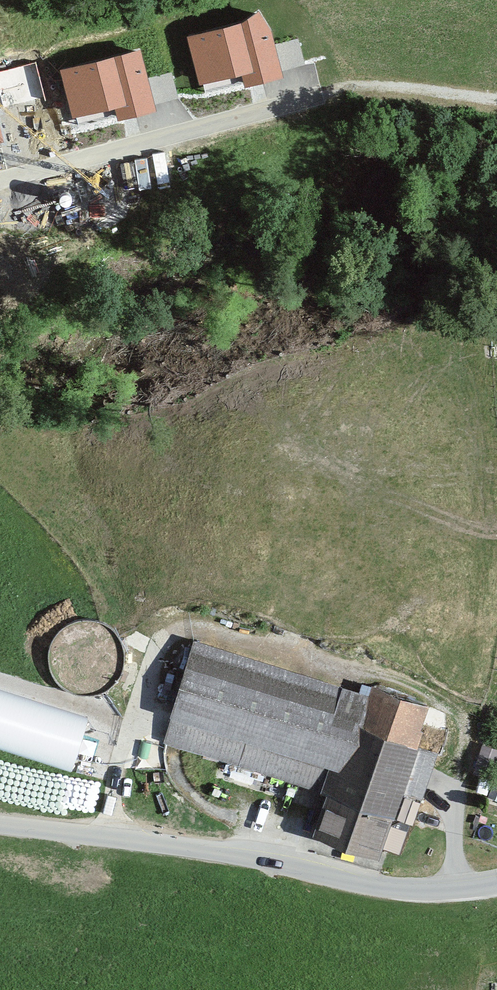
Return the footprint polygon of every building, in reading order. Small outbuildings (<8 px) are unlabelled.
[(242,24),(187,38),(199,83),(244,71),(247,84),(282,76),(270,30),(258,13),(242,24)] [(141,52),(62,72),(73,117),(115,107),(118,119),(156,109),(141,52)] [(66,624),(58,635),(50,650),(52,665),(60,678),(72,690),(85,695),(97,693),(113,689),(125,676),(128,659),(123,645),(117,631),(107,623),(93,620),(77,620),(66,624)] [(370,696),(198,642),(167,739),(329,791),(316,832),(391,856),(439,704),(374,684),(370,696)] [(70,769),(87,715),(0,688),(0,747),(70,769)] [(489,742),(478,769),(496,780),(496,745),(489,742)]
